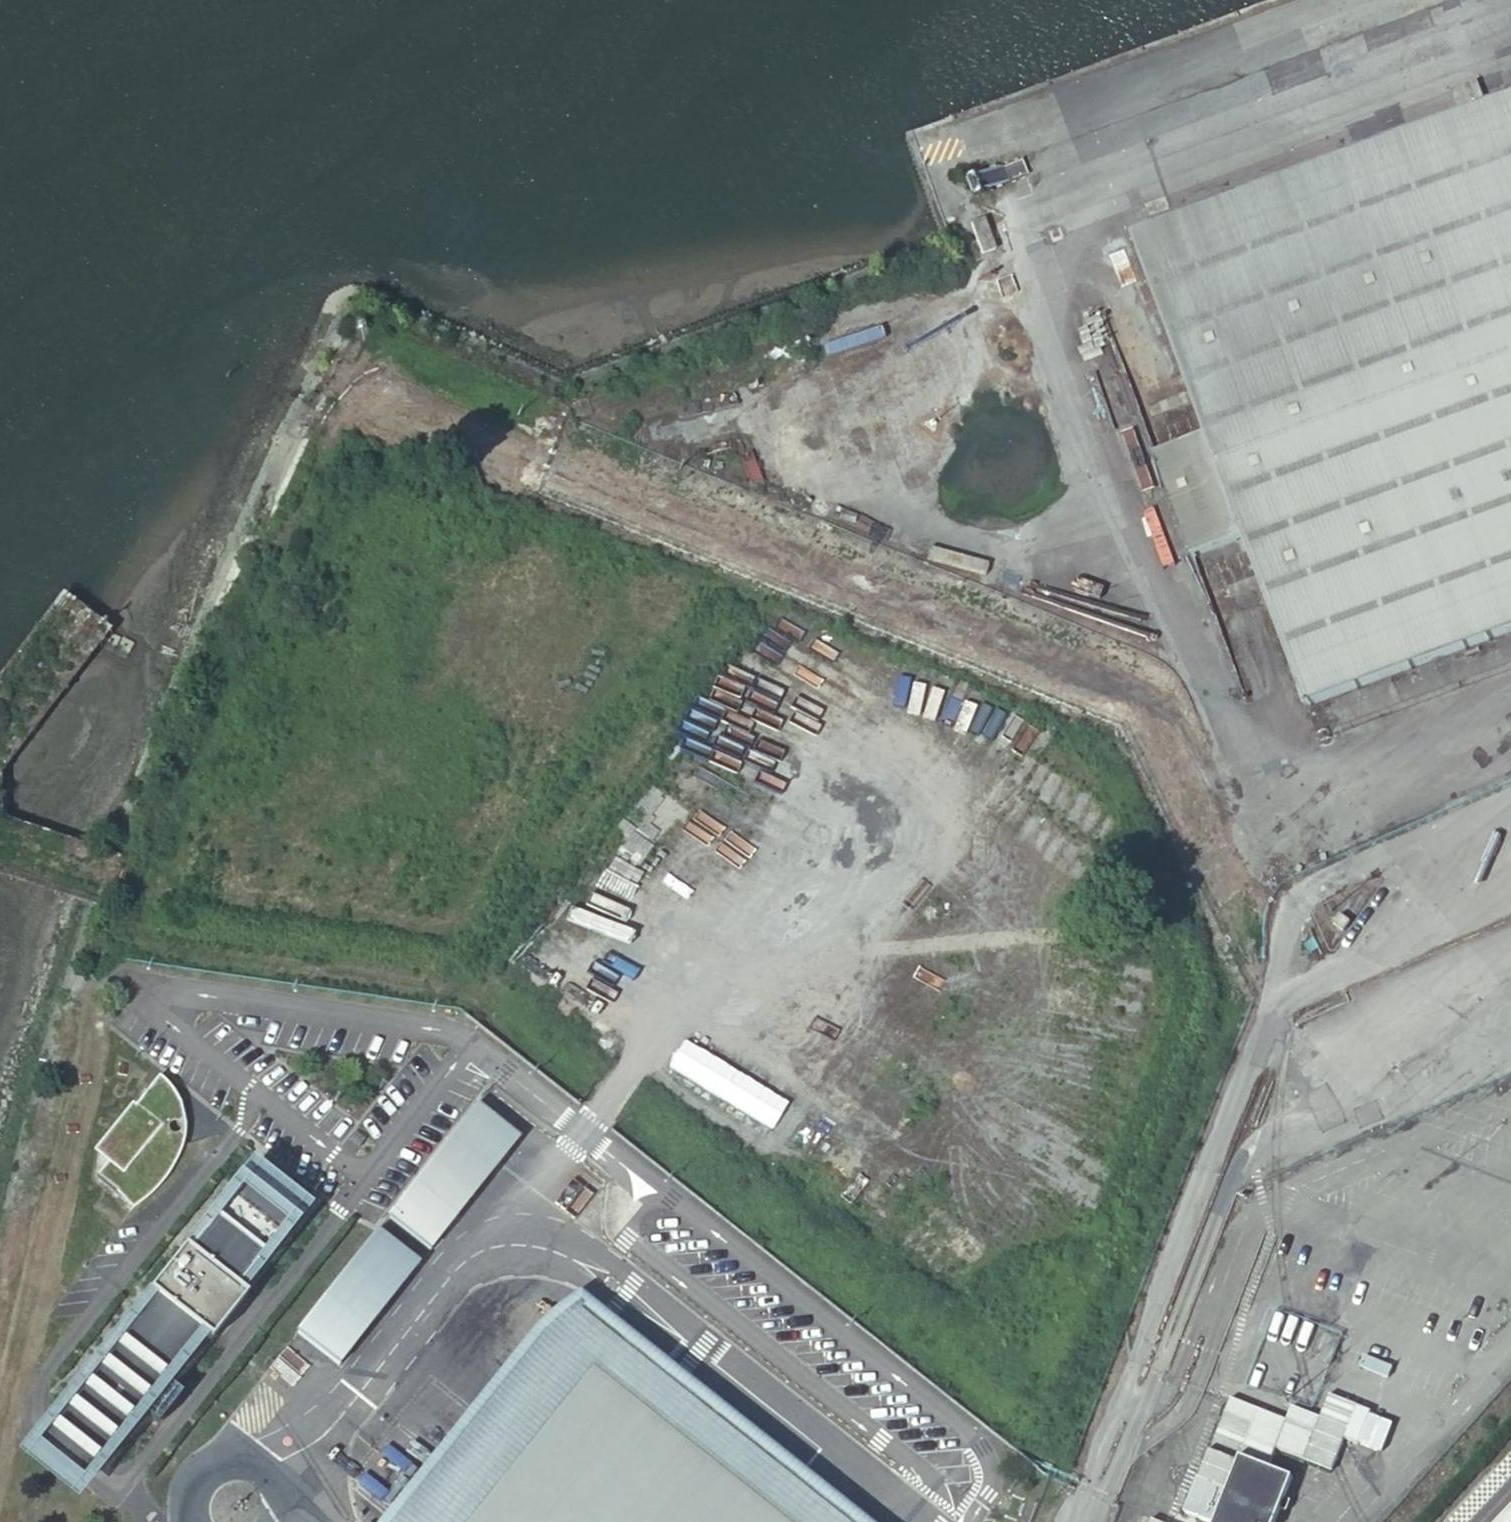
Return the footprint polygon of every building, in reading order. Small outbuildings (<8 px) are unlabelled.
[(1134,239),(1306,708),(1510,632),(1510,100),(1134,239)] [(1166,856),(1166,845),(1156,845),(1156,856),(1166,856)] [(166,1089),(157,1080),(101,1155),(111,1162),(95,1178),(134,1210),(181,1151),(157,1133),(179,1107),(173,1097),(166,1089)] [(386,1220),(431,1254),(518,1138),(473,1105),(386,1220)] [(296,1215),(248,1178),(155,1297),(154,1296),(58,1412),(106,1451),(200,1334),(188,1324),(194,1316),(197,1320),(200,1322),(204,1323),(207,1324),(211,1323),(214,1321),(216,1318),(218,1314),(218,1310),(216,1306),(228,1291),(220,1284),(223,1280),(235,1290),(296,1215)] [(376,1273),(375,1238),(303,1328),(347,1363),(416,1273),(376,1273)] [(238,1299),(231,1293),(224,1301),(232,1307),(238,1299)] [(730,1450),(579,1331),(557,1352),(523,1394),(461,1473),(422,1521),(819,1521),(730,1450)] [(1328,1395),(1315,1431),(1229,1398),(1212,1444),(1269,1465),(1274,1450),(1332,1471),(1344,1439),(1358,1445),(1370,1411),(1328,1395)] [(1240,1456),(1227,1490),(1214,1521),(1275,1521),(1280,1509),(1284,1510),(1288,1500),(1285,1498),(1293,1477),(1240,1456)] [(1227,1490),(1198,1479),(1185,1513),(1207,1521),(1214,1521),(1227,1490)]
